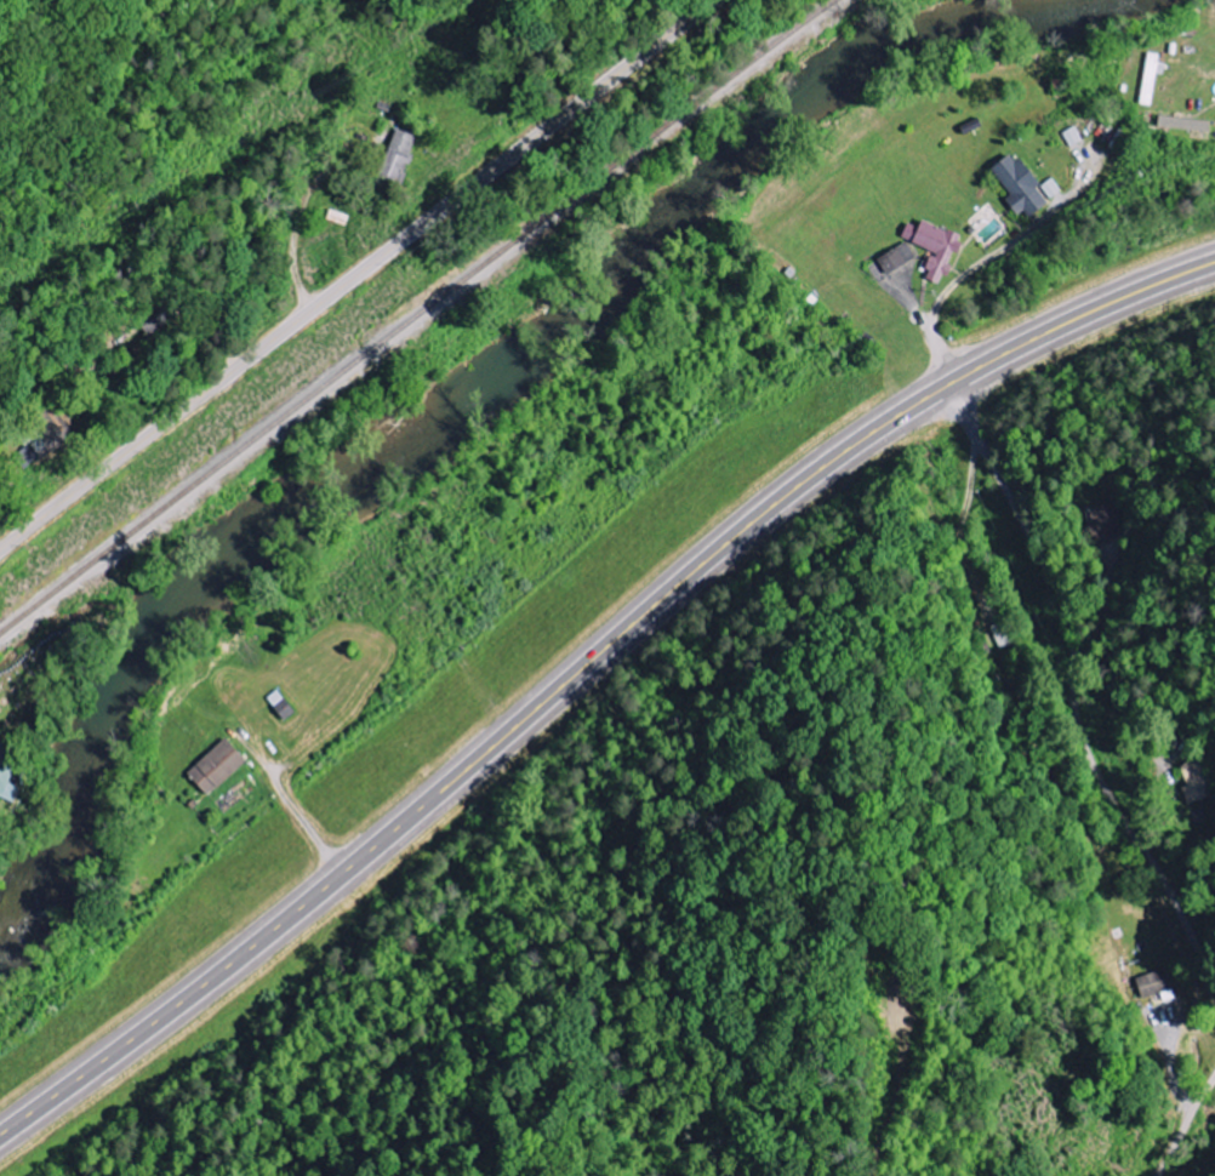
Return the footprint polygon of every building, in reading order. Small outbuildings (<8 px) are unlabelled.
[(1153,106),(1160,73),(1165,75),(1169,59),(1151,56),(1141,104),(1153,106)] [(1212,120),(1161,118),(1160,130),(1212,131),(1212,120)] [(1085,141),(1077,127),(1065,133),(1072,148),(1085,141)] [(381,175),(403,183),(419,137),(397,129),(381,175)] [(1021,220),(1049,203),(1019,153),(995,168),(1012,197),(1009,199),(1021,220)] [(1052,200),(1063,192),(1054,179),(1042,187),(1052,200)] [(903,238),(937,253),(925,278),(940,285),(944,275),(950,278),(955,266),(952,265),(964,239),(925,220),(921,229),(910,223),(903,238)] [(879,260),(889,275),(917,259),(907,243),(879,260)] [(1091,506),(1093,542),(1119,541),(1117,505),(1091,506)] [(1019,642),(1011,620),(992,627),(1001,649),(1019,642)] [(249,760),(228,737),(189,773),(210,796),(249,760)] [(16,801),(21,787),(11,783),(22,749),(0,742),(0,796),(16,801)] [(1181,766),(1188,786),(1183,788),(1189,804),(1213,795),(1200,759),(1181,766)] [(1163,993),(1165,1001),(1178,998),(1170,968),(1130,979),(1136,1000),(1163,993)]
